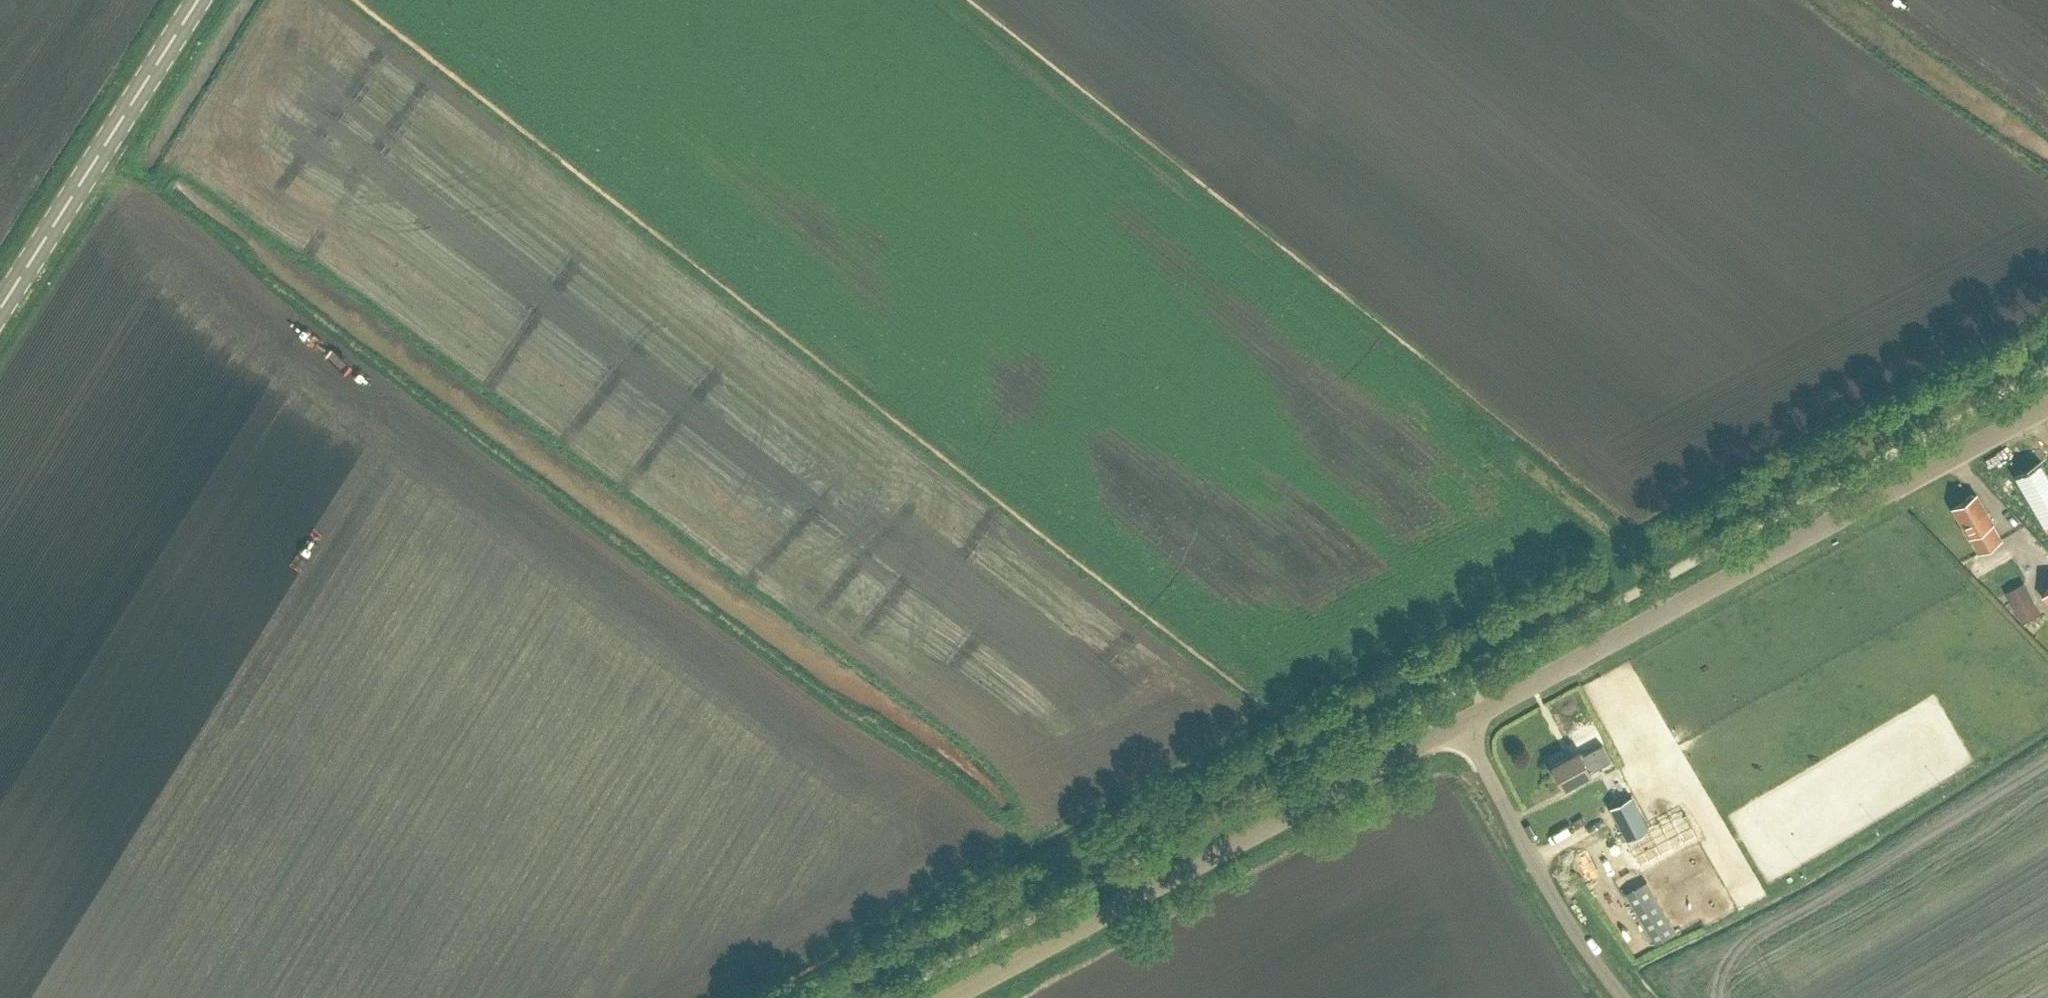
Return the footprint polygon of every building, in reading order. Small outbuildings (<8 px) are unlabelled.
[(2016,470),(2047,529),(2047,527),(2046,523),(2047,522),(2047,467),(2043,458),(2018,472),(2017,469),(2016,470)] [(2001,539),(1992,523),(1993,523),(1977,494),(1953,507),(1970,537),(1971,537),(1979,552),(2001,539)] [(2029,572),(2010,582),(2026,616),(2046,606),(2029,572)] [(1610,757),(1602,743),(1582,754),(1579,749),(1553,765),(1564,785),(1590,769),(1610,757)] [(1648,828),(1631,794),(1609,805),(1626,839),(1648,828)] [(1640,863),(1697,834),(1685,811),(1628,841),(1640,863)] [(1636,909),(1655,942),(1675,930),(1669,919),(1661,923),(1649,902),(1636,909)]
